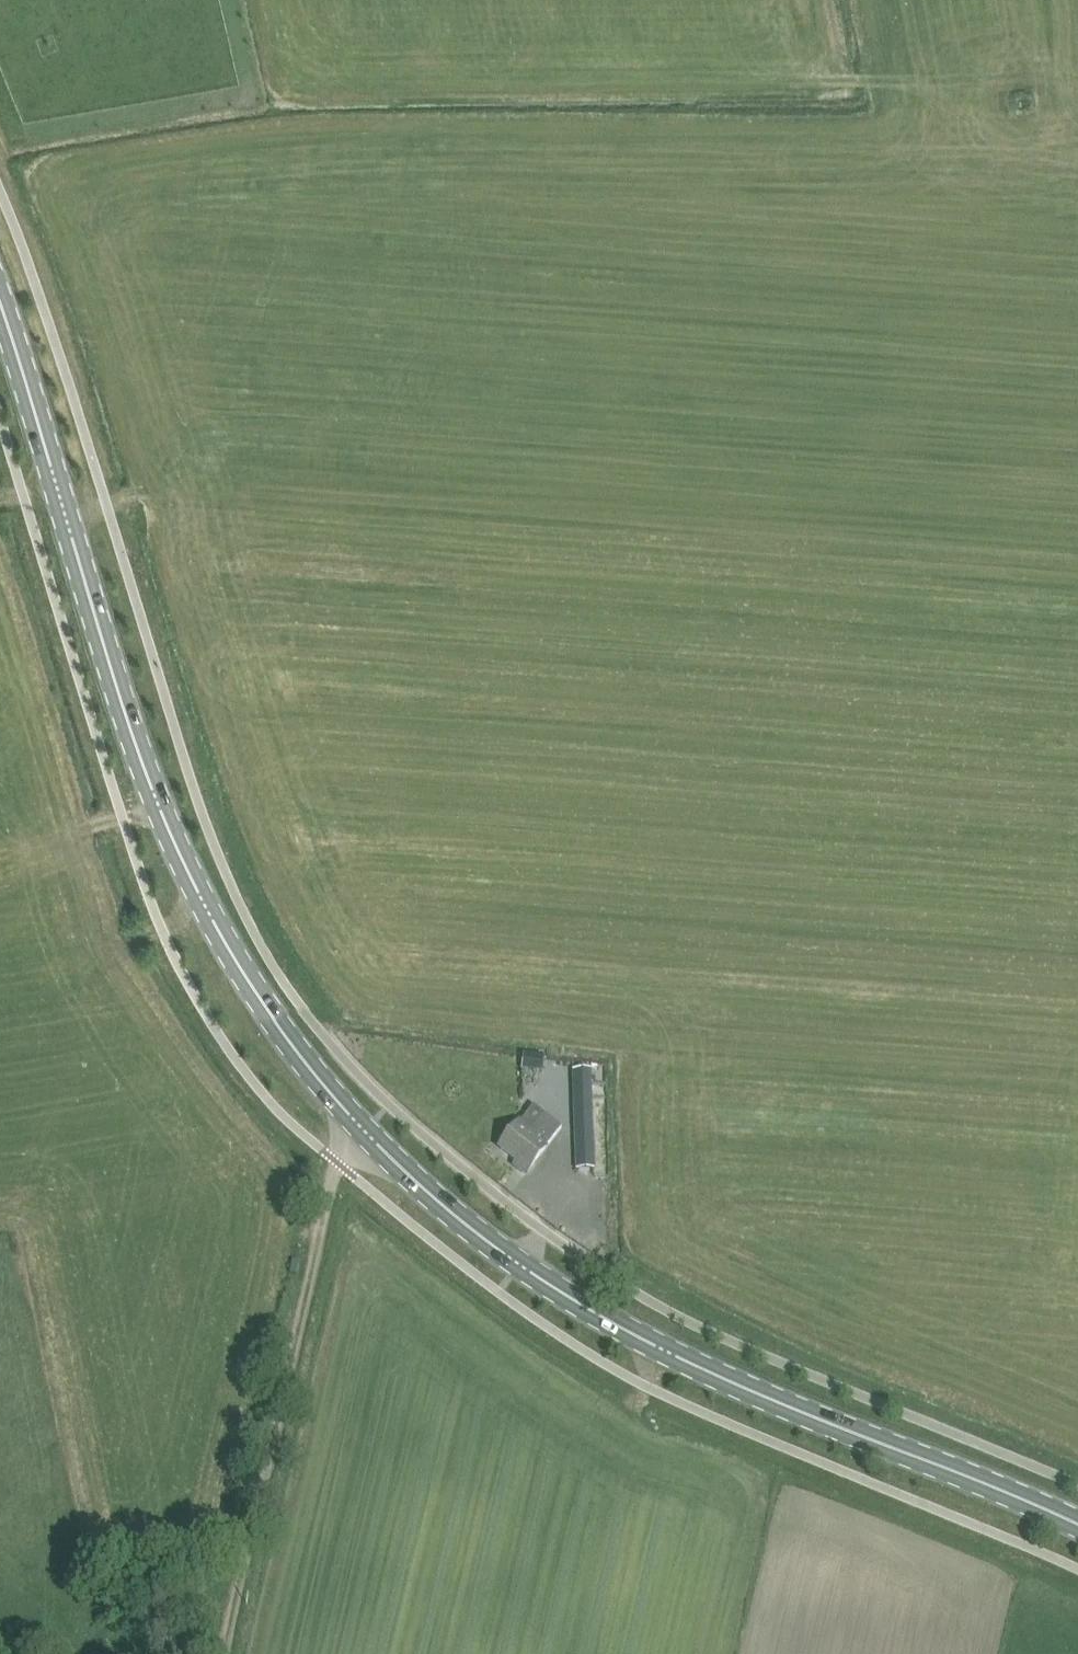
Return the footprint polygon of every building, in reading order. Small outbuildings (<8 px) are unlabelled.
[(595,1169),(592,1070),(573,1070),(576,1170),(595,1169)] [(563,1128),(534,1105),(522,1121),(520,1120),(498,1148),(515,1162),(512,1166),(527,1177),(549,1149),(547,1147),(563,1128)]
